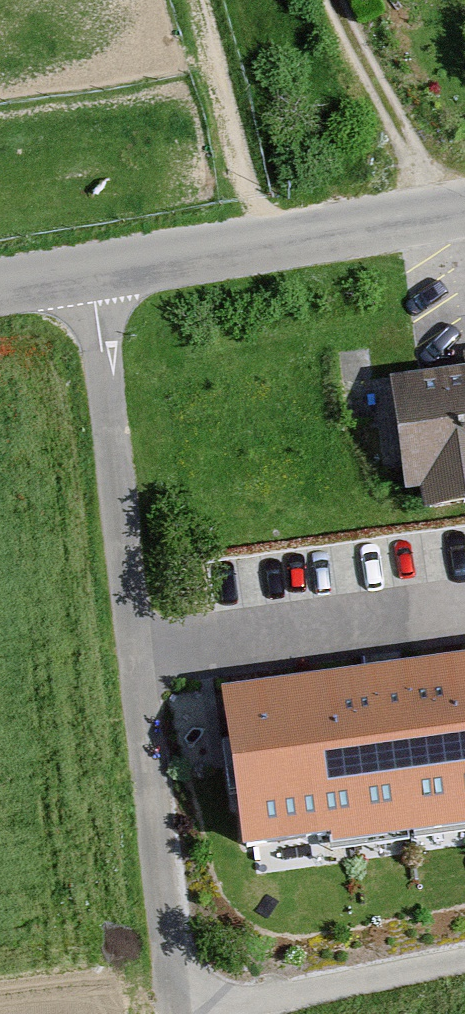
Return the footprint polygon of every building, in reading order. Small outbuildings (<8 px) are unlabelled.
[(386,386),(398,498),(426,495),(429,522),(464,518),(464,378),(386,386)] [(222,688),(242,844),(464,816),(464,656),(222,688)]
